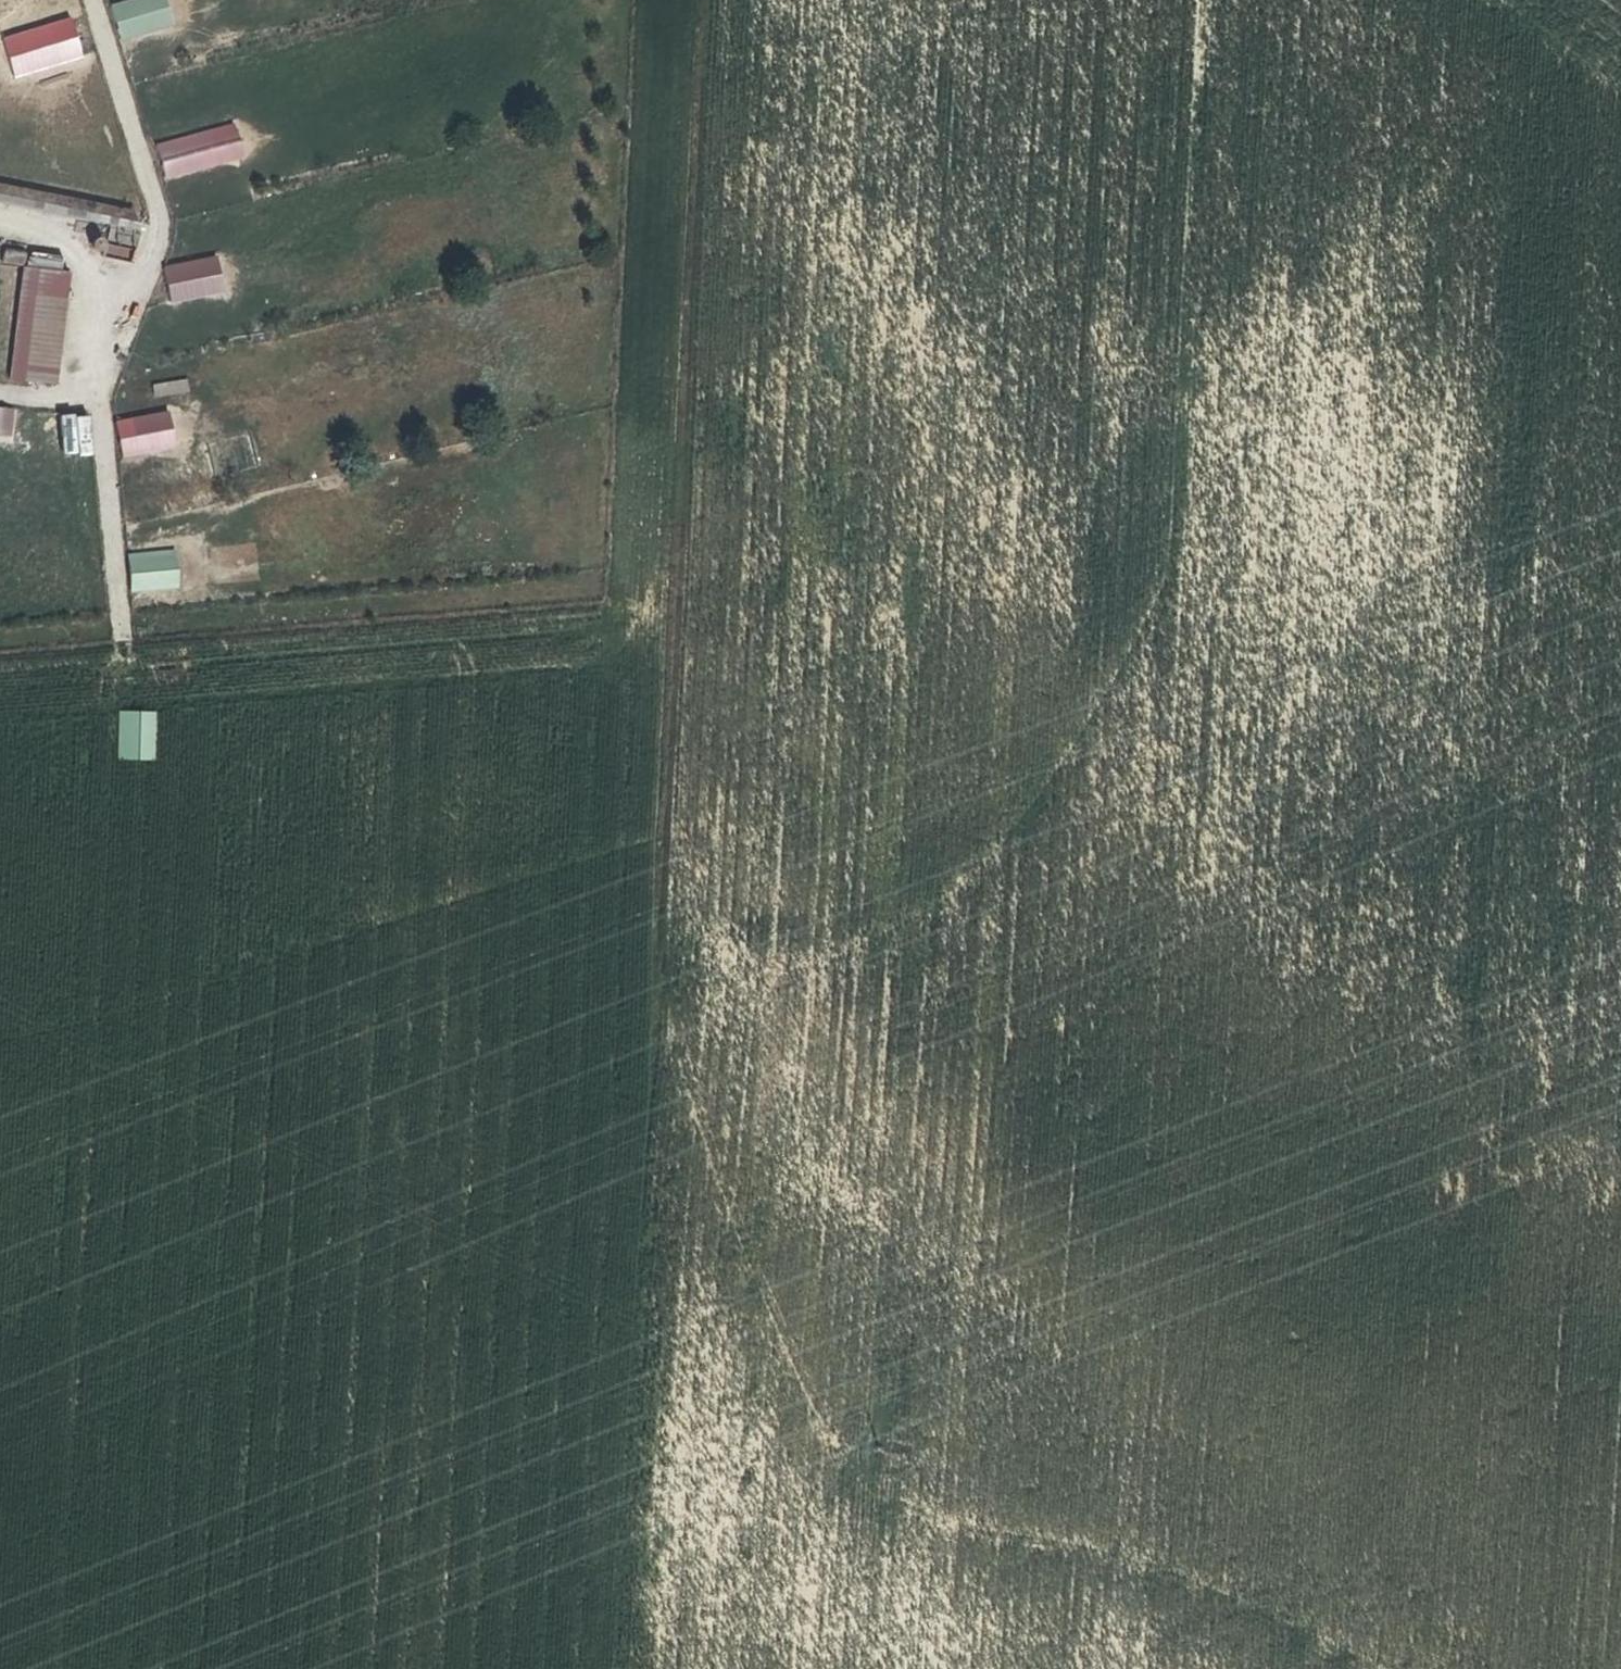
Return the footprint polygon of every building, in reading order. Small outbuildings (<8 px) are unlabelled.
[(79,5),(78,0),(0,0),(0,26),(0,27),(79,5)] [(135,226),(139,200),(0,177),(0,204),(135,226)] [(186,303),(240,290),(231,252),(176,265),(186,303)] [(2,274),(0,303),(0,387),(42,389),(48,277),(2,274)] [(13,434),(12,405),(0,405),(0,434),(13,434)] [(114,416),(119,455),(177,447),(171,408),(114,416)] [(59,442),(73,439),(67,409),(53,412),(59,442)] [(61,448),(72,482),(85,478),(74,444),(61,448)]
